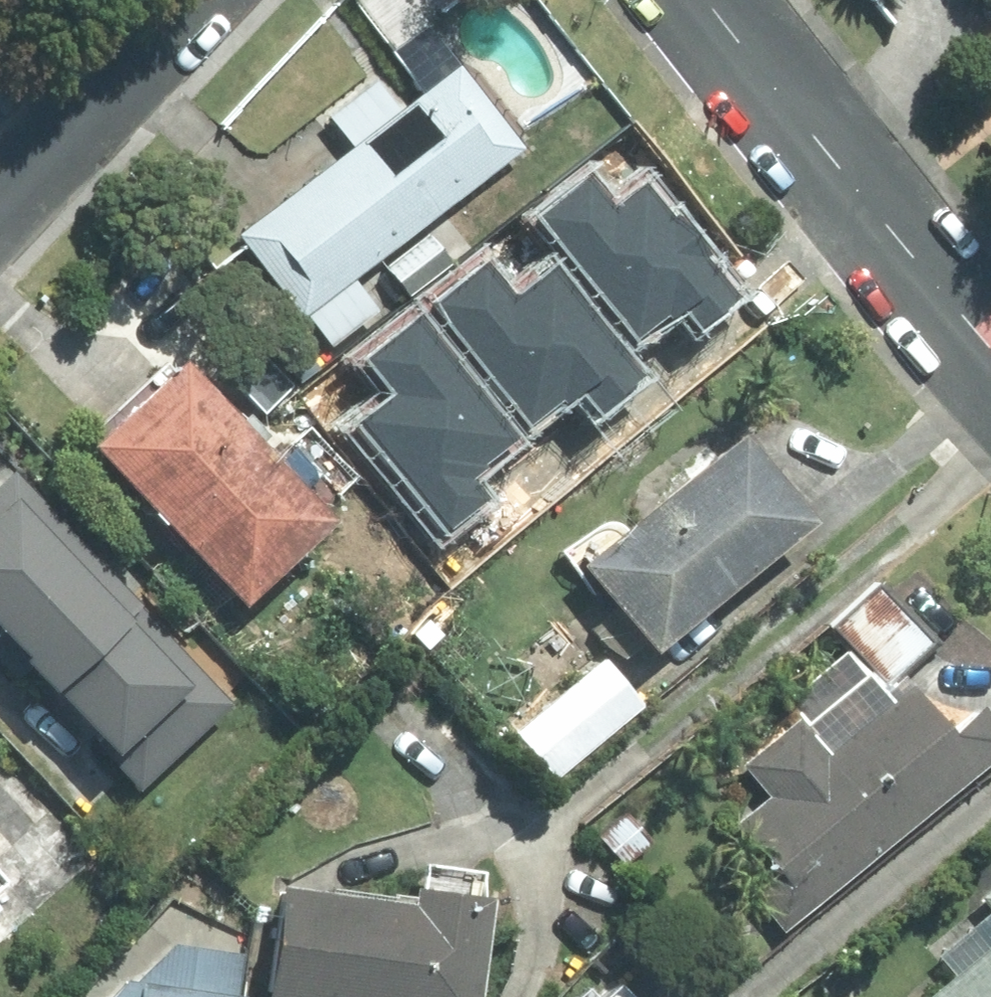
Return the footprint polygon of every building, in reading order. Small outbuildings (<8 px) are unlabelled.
[(321,126),(342,153),(230,242),(297,325),(302,321),(324,350),(371,313),(348,284),(371,266),(401,303),(448,266),(418,229),(519,148),(453,65),(389,116),(367,89),(321,126)] [(617,204),(593,174),(541,216),(640,337),(673,310),(696,339),(748,297),(650,177),(617,204)] [(520,298),(490,260),(437,303),(537,425),(574,395),(598,423),(653,379),(561,265),(520,298)] [(424,316),(371,357),(399,393),(361,423),(451,535),(495,501),(476,478),(523,441),(424,316)] [(319,523),(164,362),(71,451),(227,612),(319,523)] [(603,514),(555,554),(642,658),(795,530),(722,442),(617,530),(603,514)] [(0,467),(0,660),(131,799),(228,706),(0,467)] [(846,650),(773,710),(788,727),(738,768),(762,798),(724,830),(768,885),(750,900),(779,935),(974,776),(894,679),(929,650),(877,586),(827,627),(846,650)] [(637,708),(596,662),(510,738),(552,784),(637,708)] [(267,891),(253,996),(465,996),(477,906),(469,905),(473,877),(415,869),(412,895),(402,894),(399,909),(267,891)] [(928,996),(990,996),(990,889),(978,900),(986,909),(931,954),(951,979),(928,996)] [(614,982),(598,996),(628,996),(614,982)] [(126,989),(124,996),(184,996),(126,989)]
